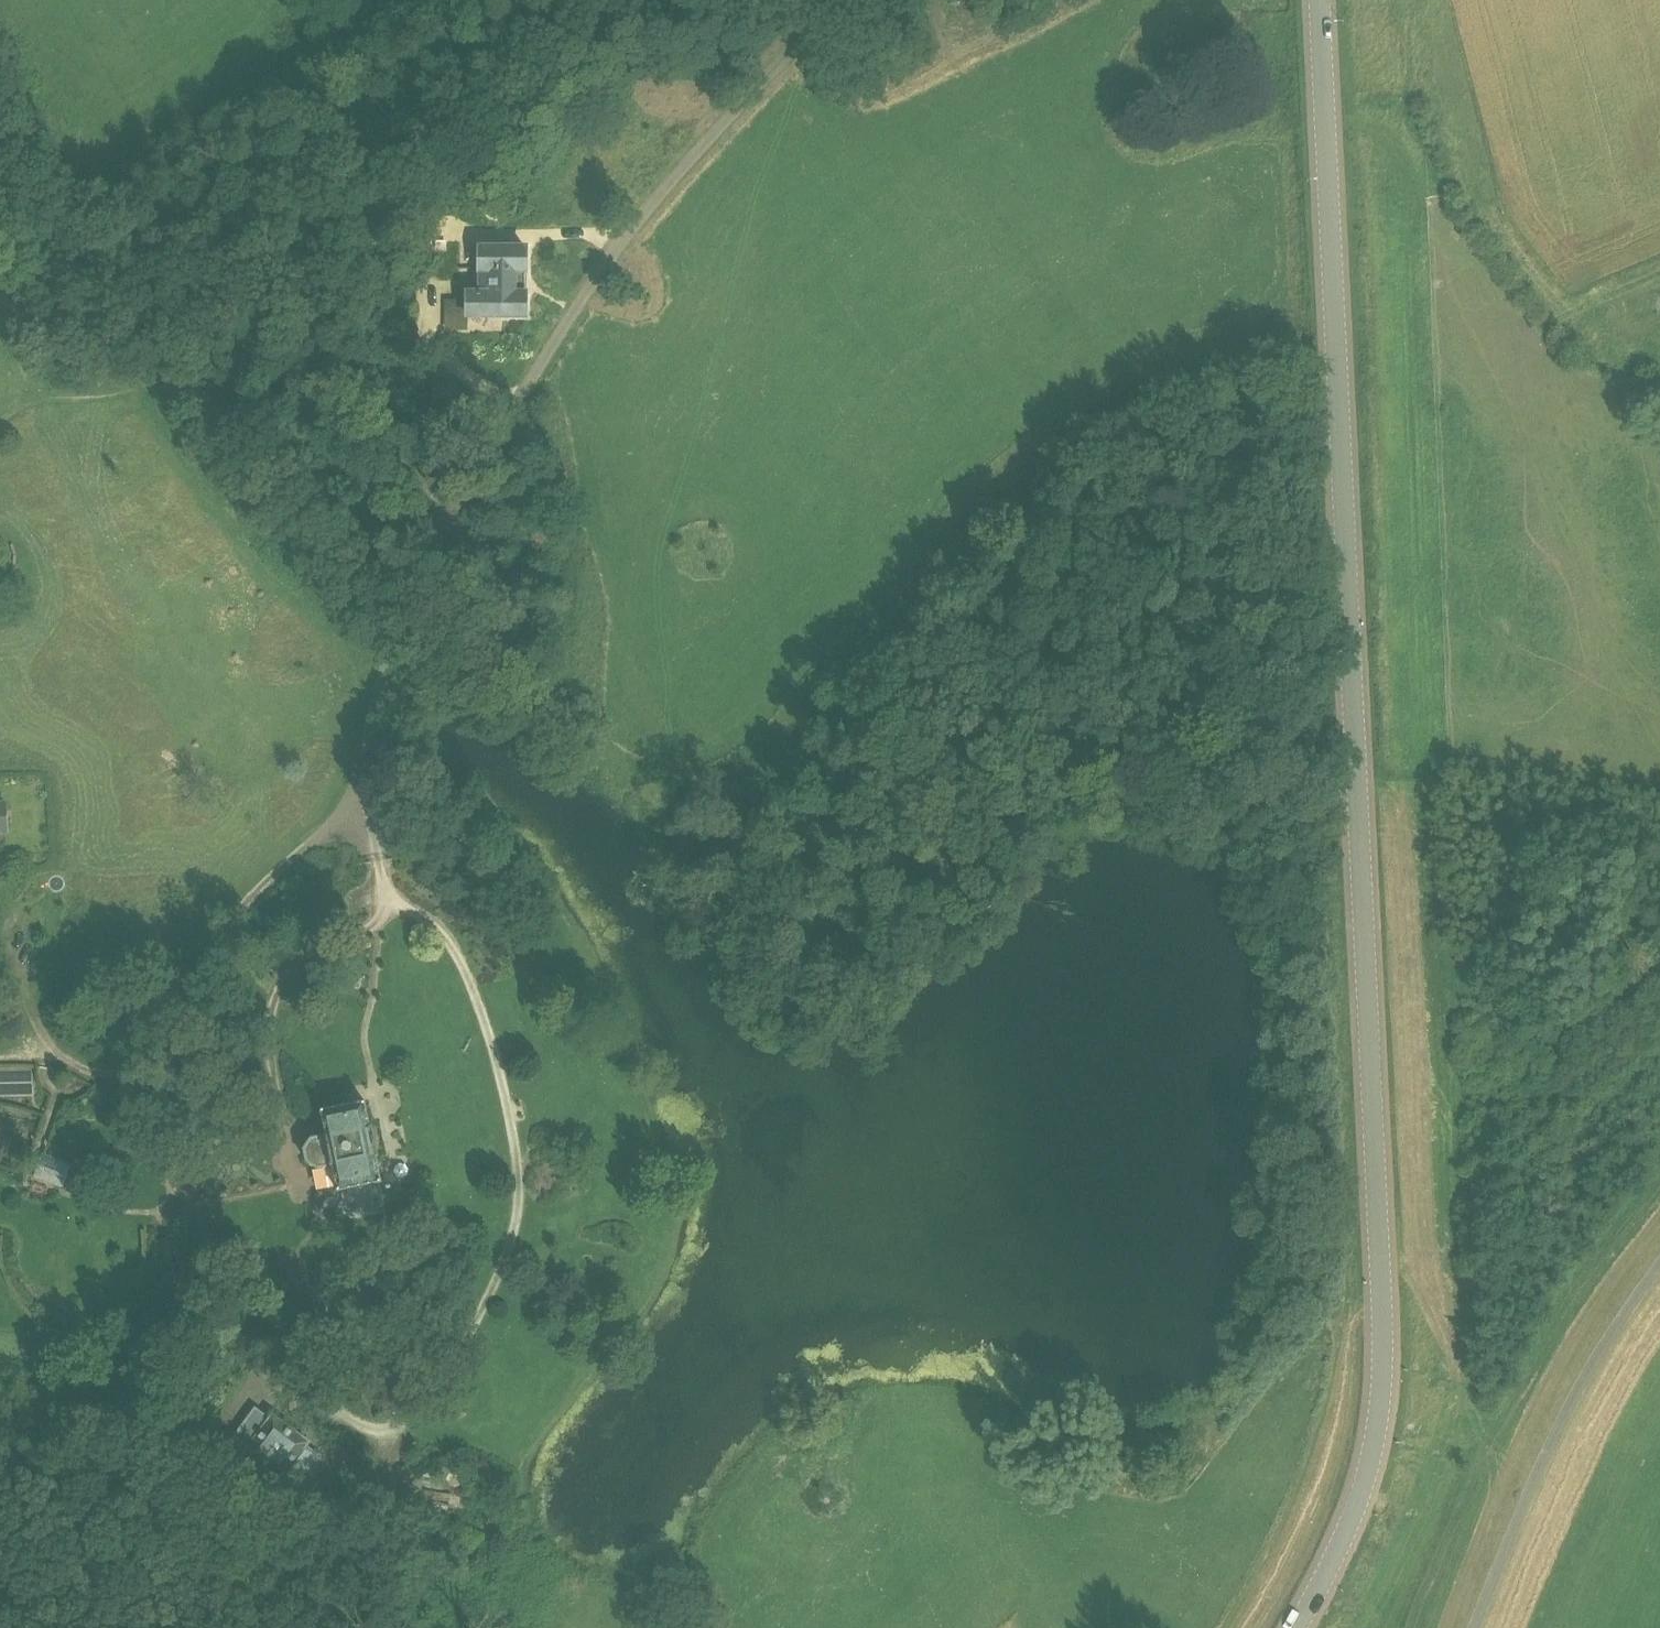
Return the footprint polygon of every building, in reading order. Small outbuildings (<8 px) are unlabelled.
[(525,270),(525,246),(479,245),(479,291),(466,291),(466,316),(525,316),(525,291),(514,291),(514,270),(525,270)] [(337,1188),(342,1187),(345,1202),(351,1201),(355,1207),(371,1204),(372,1197),(379,1196),(376,1180),(379,1180),(364,1101),(322,1109),(326,1133),(311,1135),(304,1146),(307,1159),(317,1166),(332,1163),(337,1188)] [(42,1152),(33,1176),(63,1186),(71,1163),(42,1152)] [(325,1460),(313,1451),(317,1445),(277,1415),(273,1420),(257,1408),(230,1445),(298,1496),(325,1460)]
